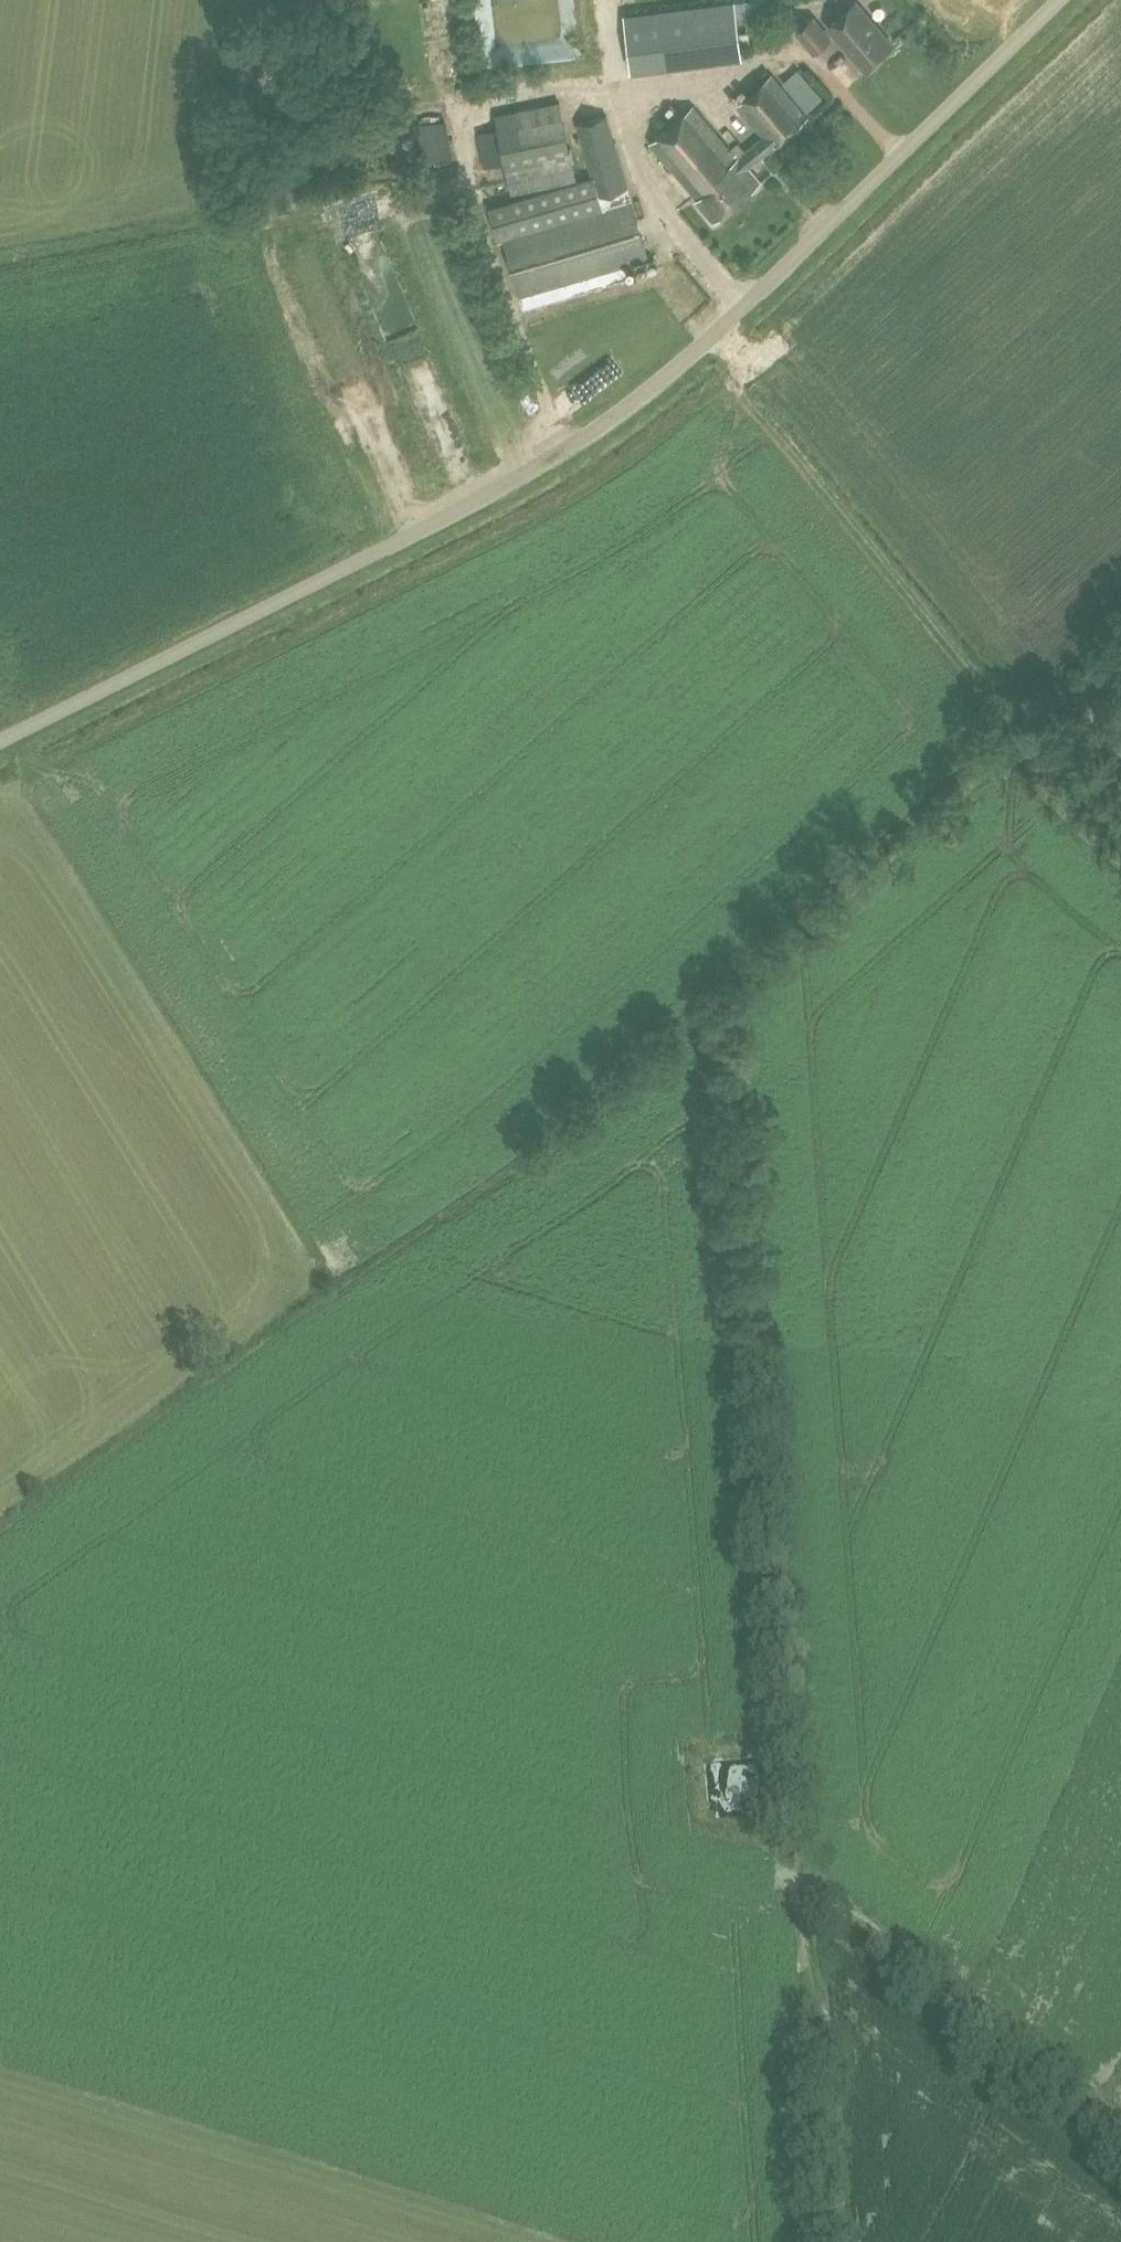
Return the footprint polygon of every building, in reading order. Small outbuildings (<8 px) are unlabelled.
[(735,2),(737,18),(761,15),(759,0),(751,0),(735,2)] [(827,25),(863,67),(891,43),(855,1),(827,25)] [(623,17),(630,70),(742,56),(735,2),(623,17)] [(814,51),(830,37),(813,18),(798,31),(814,51)] [(696,200),(713,221),(760,180),(749,166),(807,116),(772,75),(736,106),(758,130),(762,135),(746,150),(739,142),(731,149),(693,106),(650,143),(697,199),(696,200)] [(506,167),(511,194),(577,180),(563,115),(560,100),(496,113),(499,128),(477,132),(484,167),(505,163),(506,167)] [(649,257),(607,114),(576,123),(592,177),(490,207),(498,237),(503,236),(523,305),(628,274),(625,264),(649,257)] [(417,124),(423,161),(451,156),(445,120),(417,124)] [(422,398),(446,386),(423,337),(398,348),(422,398)] [(605,366),(578,391),(591,406),(618,381),(605,366)]
